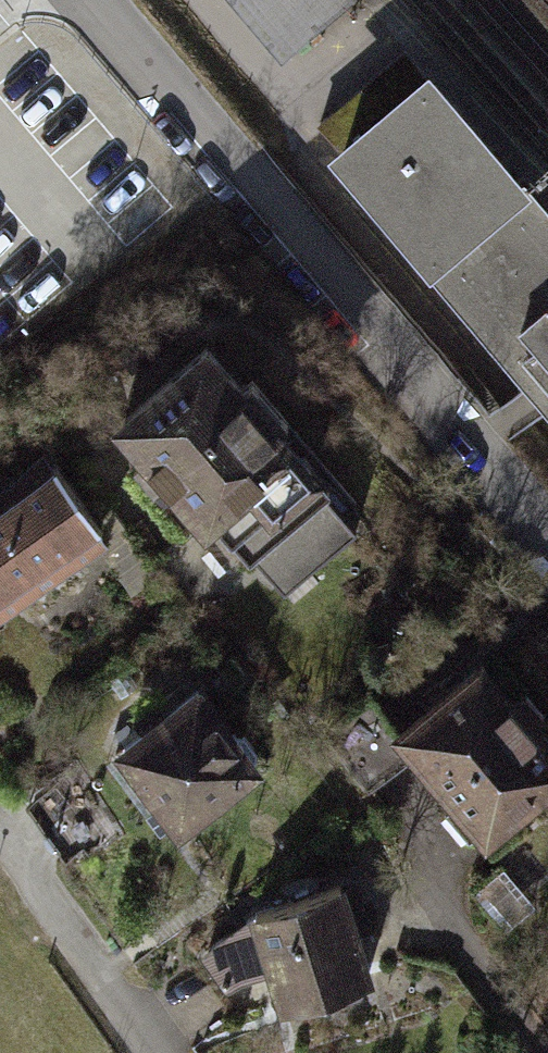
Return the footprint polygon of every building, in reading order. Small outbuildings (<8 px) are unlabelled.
[(289,52),(350,0),(244,0),(289,52)] [(322,151),(535,404),(547,420),(547,242),(409,78),(322,151)] [(331,494),(205,348),(118,423),(207,525),(214,519),(252,562),(331,494)] [(0,497),(0,621),(86,559),(27,477),(0,497)] [(478,671),(405,736),(490,830),(547,778),(547,750),(478,671)] [(237,788),(179,707),(110,756),(169,837),(237,788)] [(368,979),(339,884),(258,908),(287,1004),(368,979)]
